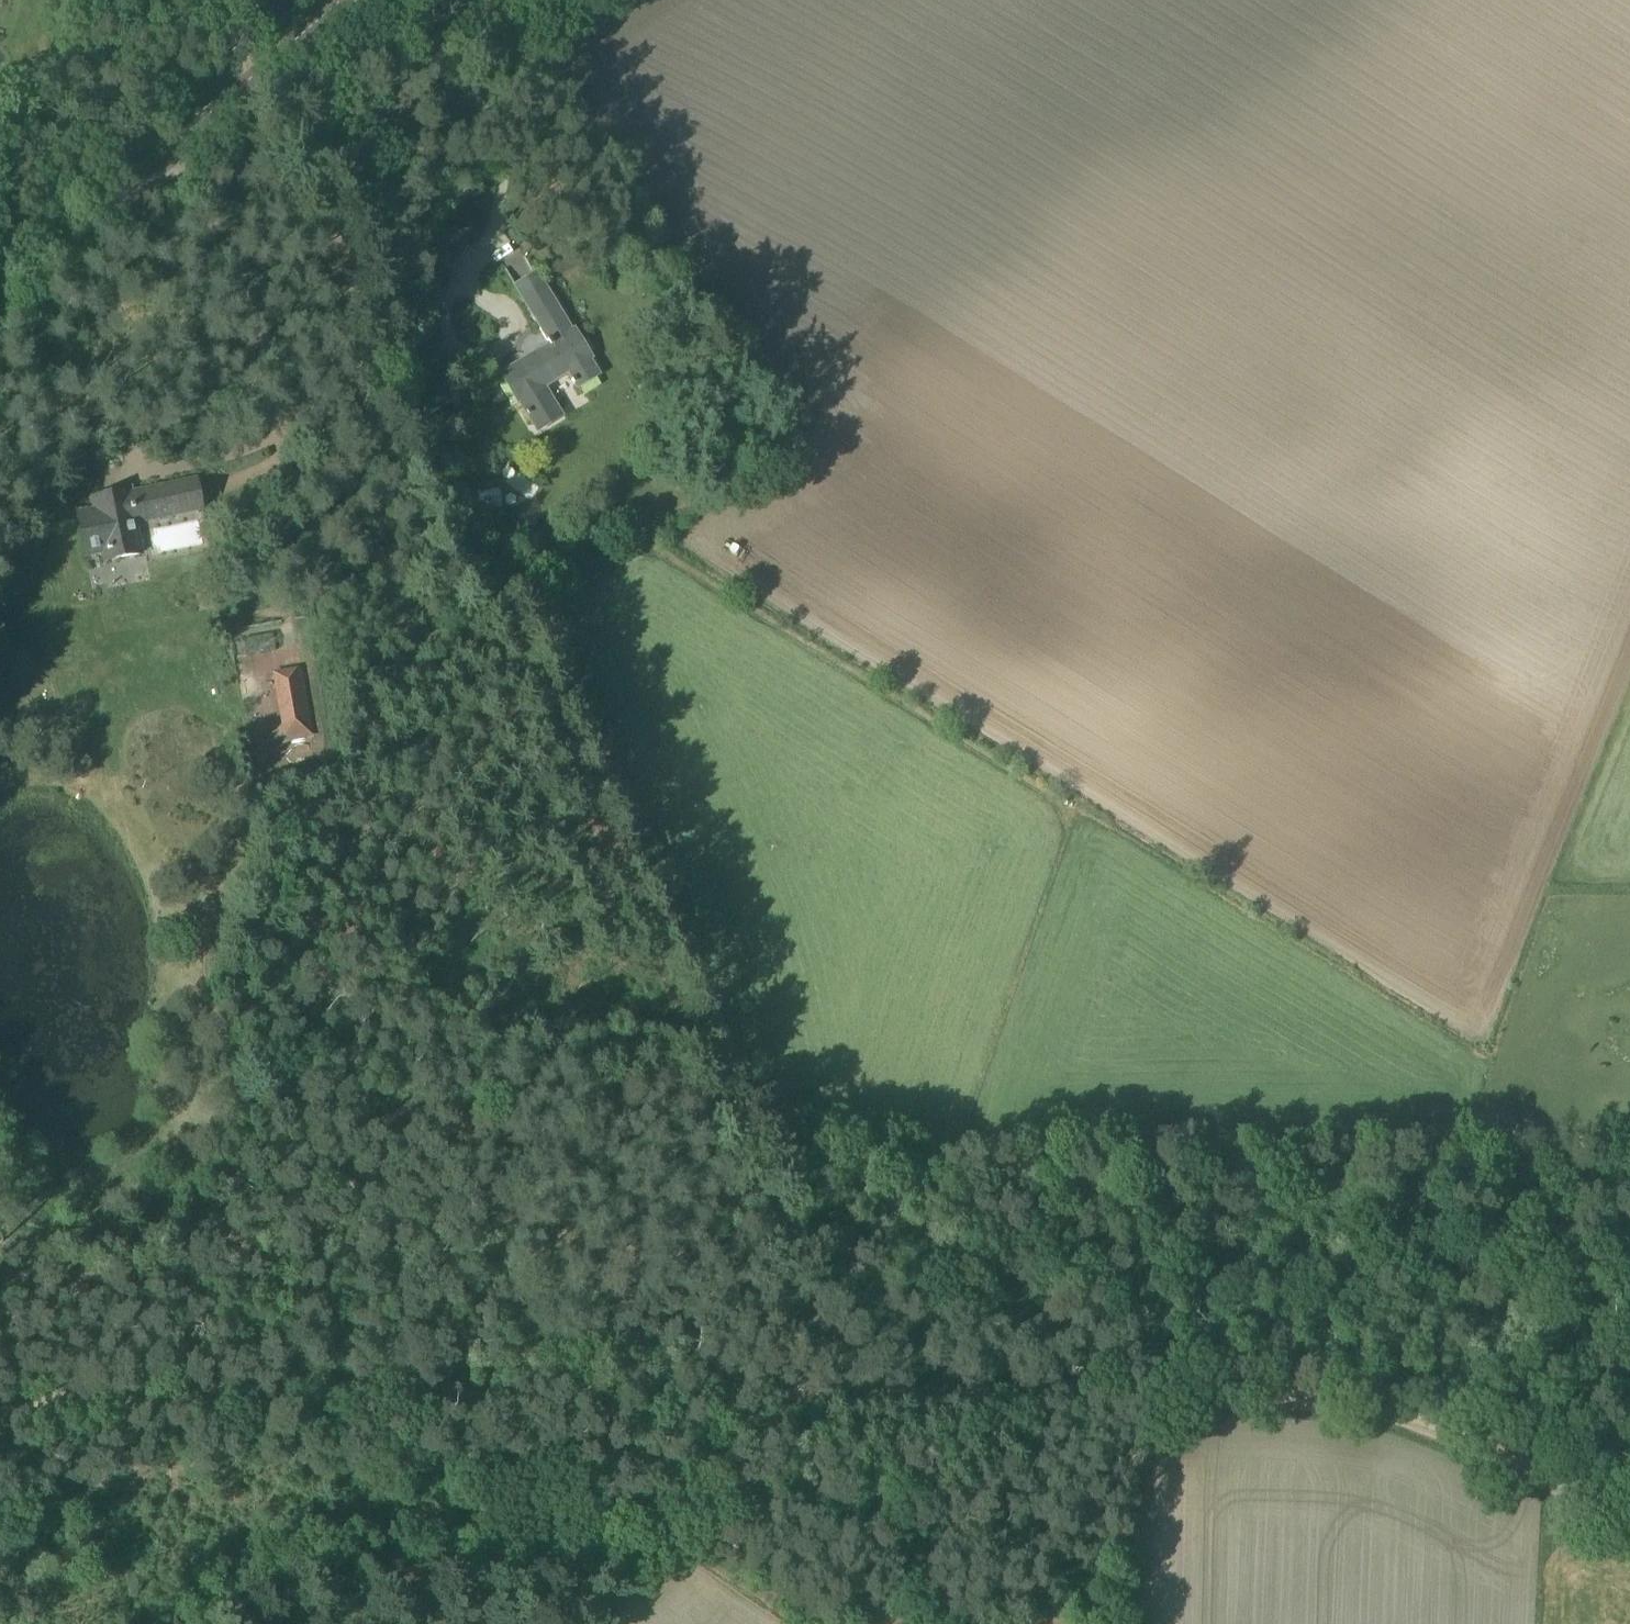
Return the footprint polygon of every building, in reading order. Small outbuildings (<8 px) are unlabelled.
[(571,333),(536,275),(517,287),(551,345),(502,375),(518,402),(520,401),(535,427),(559,413),(543,387),(568,372),(578,387),(598,375),(589,360),(591,358),(574,331),(571,333)] [(145,556),(138,525),(204,512),(198,478),(134,490),(97,497),(99,507),(76,511),(85,559),(102,555),(104,564),(145,556)] [(516,493),(541,509),(551,494),(526,478),(516,493)] [(485,514),(510,512),(509,494),(484,495),(485,514)] [(188,535),(161,536),(162,562),(189,560),(188,535)] [(296,668),(271,672),(277,707),(308,702),(307,701),(302,670),(297,671),(296,668)]
